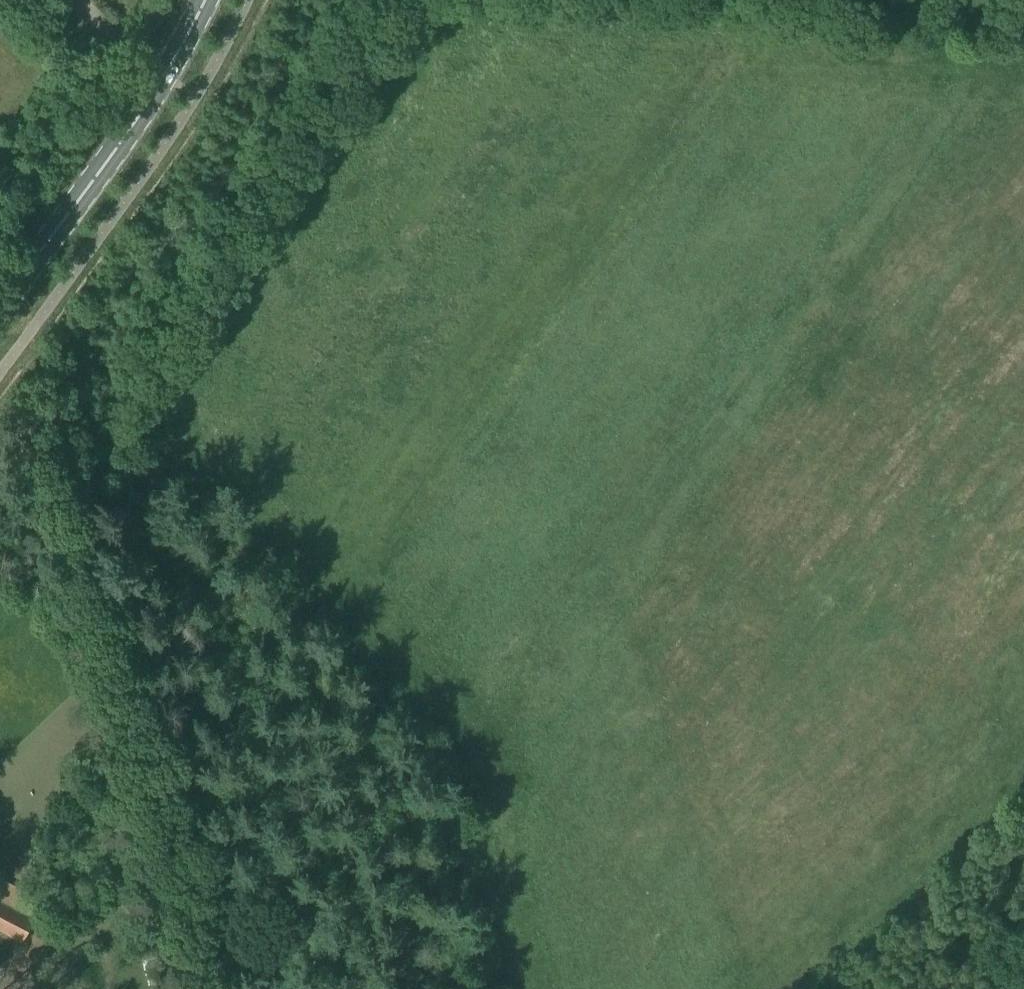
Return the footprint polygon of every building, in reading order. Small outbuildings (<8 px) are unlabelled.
[(22,941),(43,902),(0,879),(0,930),(22,941)]
